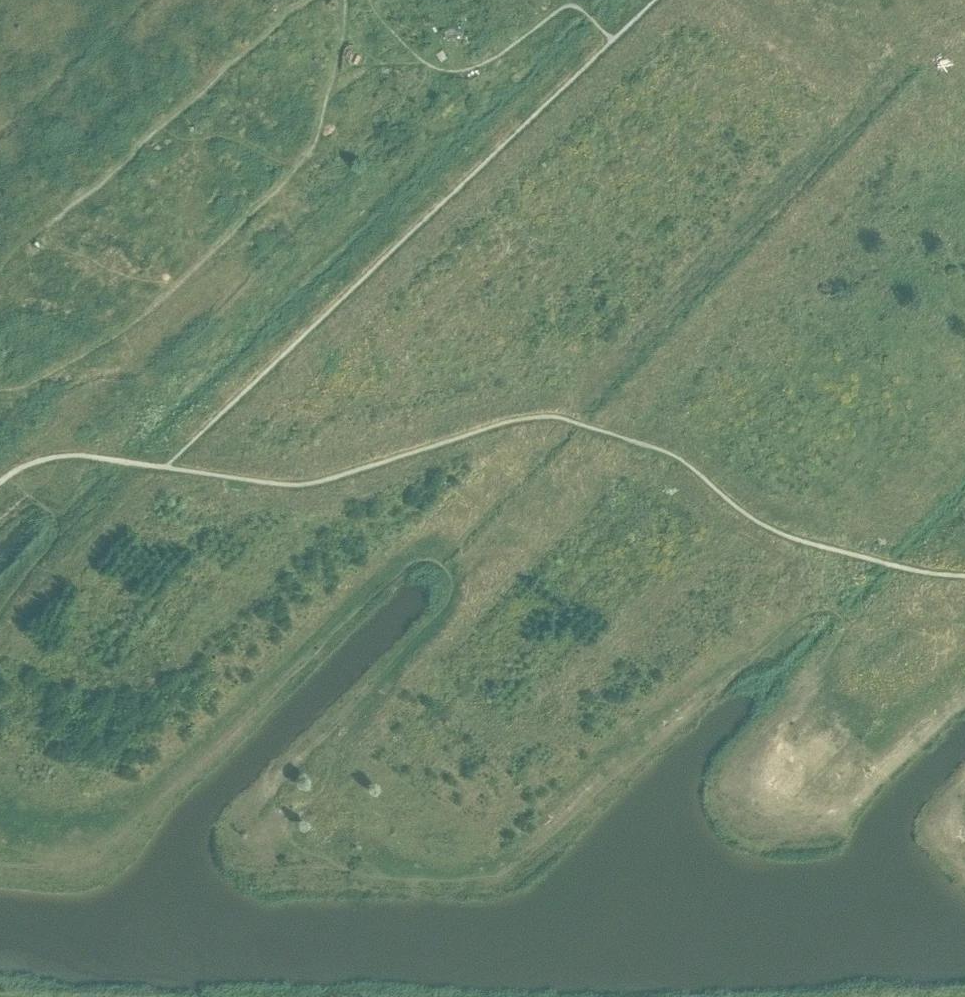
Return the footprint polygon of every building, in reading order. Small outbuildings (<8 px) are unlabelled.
[(432,5),(440,13),(447,6),(440,0),(437,0),(432,5)]
